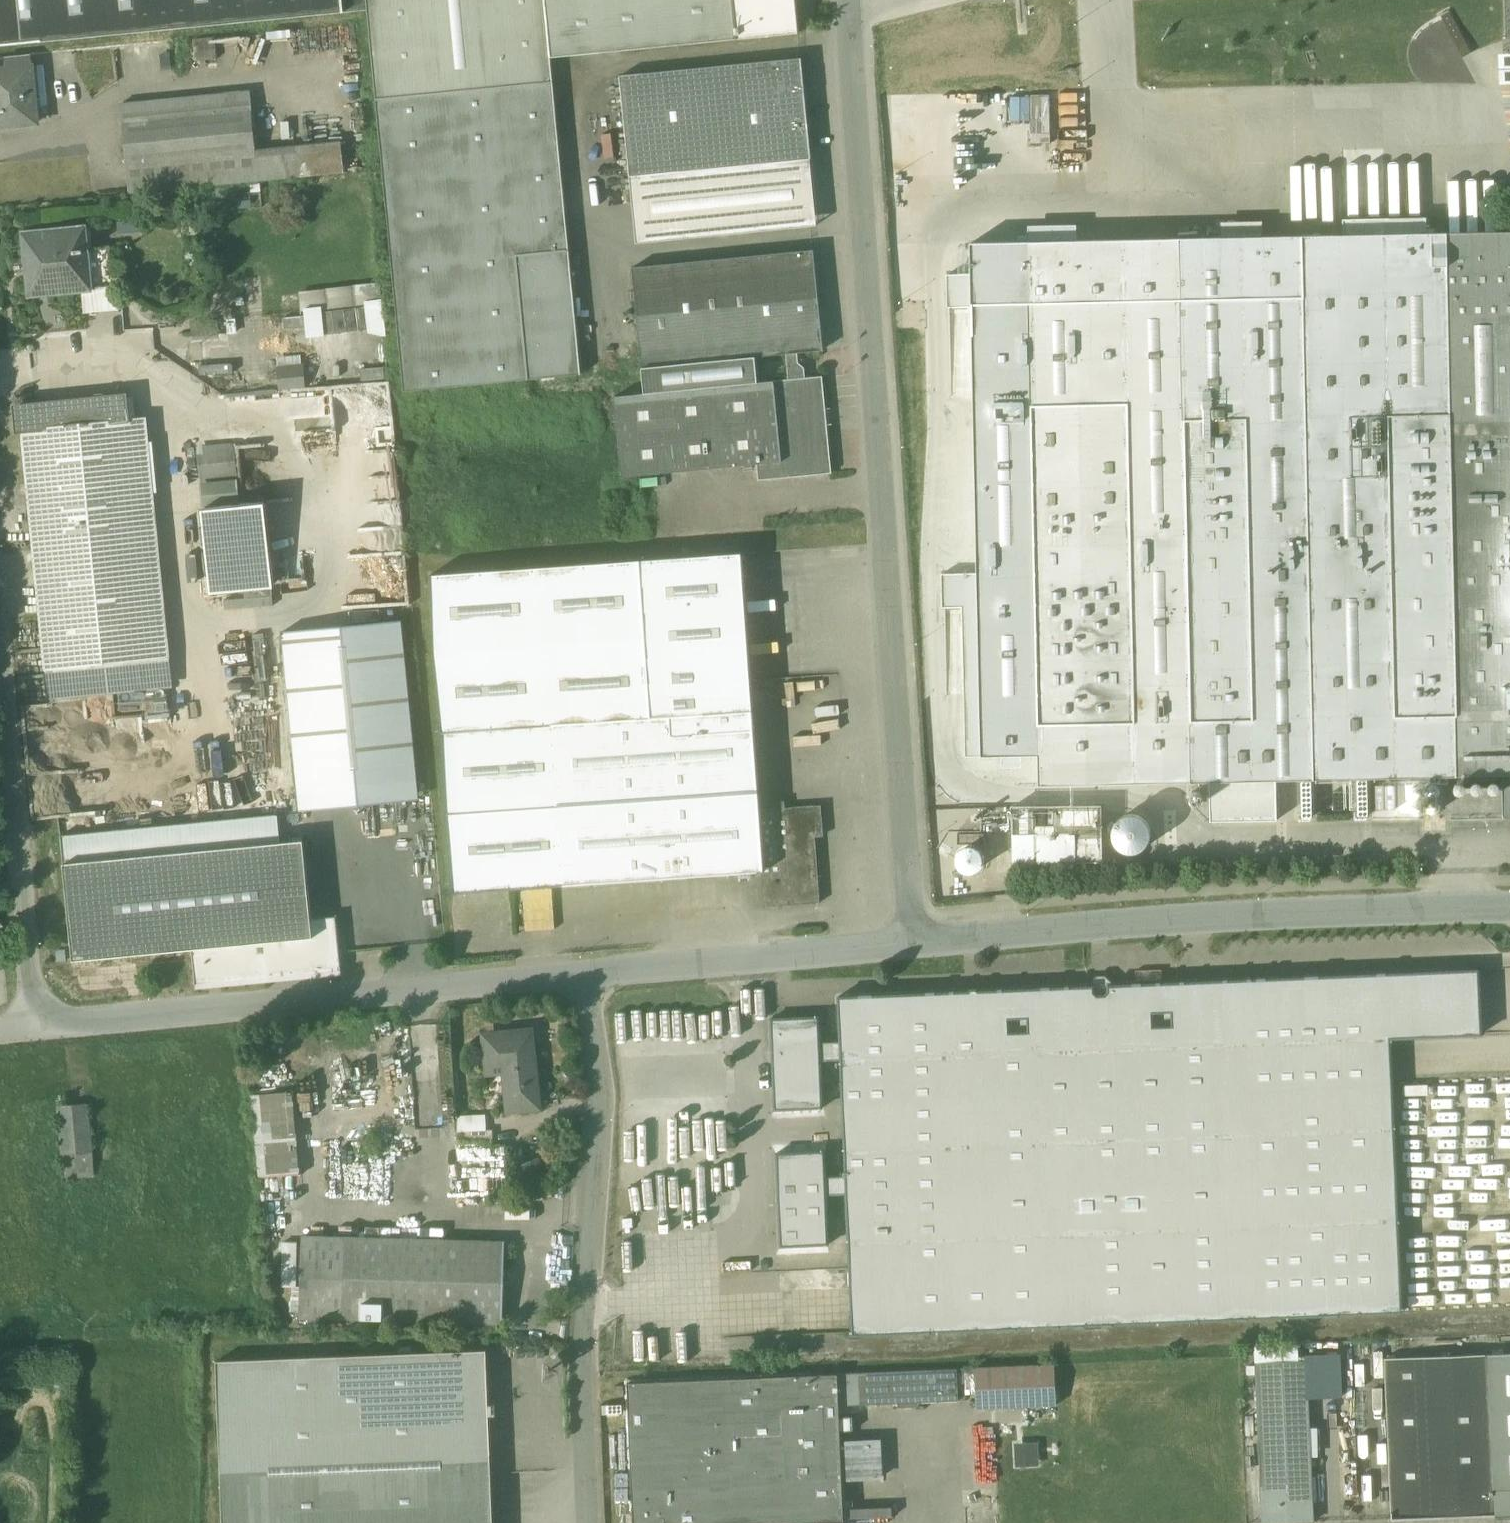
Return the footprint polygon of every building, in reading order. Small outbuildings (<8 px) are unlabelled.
[(18,45),(18,46),(19,46),(19,45),(43,43),(43,44),(44,43),(44,42),(368,11),(367,0),(0,0),(0,47),(18,45)] [(368,11),(405,391),(581,374),(551,57),(545,0),(367,0),(368,11)] [(551,57),(737,39),(733,0),(545,0),(551,57)] [(737,39),(799,33),(795,0),(733,0),(737,39)] [(215,38),(194,40),(196,61),(217,59),(215,38)] [(1497,82),(1509,81),(1509,51),(1496,51),(1497,82)] [(170,54),(161,54),(163,70),(171,70),(170,54)] [(31,55),(6,57),(7,70),(32,68),(31,55)] [(802,59),(621,76),(630,177),(811,160),(802,59)] [(43,67),(32,68),(36,107),(47,106),(43,67)] [(0,71),(0,127),(37,123),(36,107),(32,68),(7,70),(0,71)] [(121,104),(129,193),(344,172),(341,143),(256,152),(250,92),(121,104)] [(811,160),(630,177),(637,242),(817,225),(811,160)] [(1426,219),(1384,220),(1342,221),(1342,235),(1426,234),(1426,219)] [(86,227),(23,233),(30,297),(112,289),(108,250),(109,249),(109,248),(88,250),(86,227)] [(1445,233),(1457,776),(1509,775),(1509,232),(1445,233)] [(1342,235),(1303,236),(1315,779),(1457,776),(1445,233),(1426,234),(1342,235)] [(1303,236),(1027,242),(1039,786),(1315,779),(1303,236)] [(814,250),(633,268),(643,368),(756,357),(787,354),(798,353),(824,351),(814,250)] [(302,335),(383,330),(380,281),(298,287),(302,335)] [(805,368),(799,363),(798,353),(787,354),(789,380),(805,378),(805,368)] [(756,357),(643,368),(645,394),(758,383),(756,357)] [(304,366),(278,368),(280,389),(306,387),(304,366)] [(789,380),(758,383),(645,394),(615,397),(622,477),(758,464),(759,480),(832,473),(832,468),(823,377),(805,378),(789,380)] [(70,401),(73,425),(123,420),(128,420),(126,396),(107,398),(104,394),(96,394),(94,399),(70,401)] [(73,425),(70,401),(16,407),(19,431),(22,430),(73,425)] [(73,425),(22,430),(50,700),(174,688),(147,418),(128,420),(123,420),(73,425)] [(235,443),(196,446),(204,509),(241,506),(235,443)] [(265,503),(241,506),(204,509),(201,510),(210,595),(274,589),(265,503)] [(742,553),(431,575),(453,893),(562,885),(551,724),(752,710),(753,710),(742,553)] [(402,620),(283,632),(298,791),(418,780),(415,756),(402,620)] [(752,710),(551,724),(562,885),(762,872),(764,871),(760,810),(752,710)] [(418,780),(298,791),(300,811),(419,799),(418,780)] [(821,806),(786,808),(785,801),(773,802),(774,809),(760,810),(764,871),(762,872),(765,907),(820,903),(816,837),(824,837),(821,806)] [(1102,806),(1012,807),(1013,863),(1103,862),(1102,806)] [(1139,853),(1147,823),(1117,815),(1109,846),(1139,853)] [(304,841),(65,864),(74,961),(192,949),(313,938),(311,919),(304,841)] [(313,938),(192,949),(196,984),(341,970),(336,916),(311,919),(313,938)] [(927,992),(874,995),(874,994),(860,994),(860,995),(839,996),(841,1041),(842,1059),(847,1176),(847,1194),(853,1335),(922,1332),(922,1333),(931,1332),(931,1331),(1003,1328),(1003,1329),(1017,1329),(1017,1328),(1056,1326),(1056,1327),(1061,1327),(1060,1326),(1075,1325),(1075,1326),(1085,1326),(1084,1325),(1104,1324),(1104,1325),(1113,1325),(1113,1324),(1195,1320),(1195,1321),(1200,1321),(1200,1320),(1238,1318),(1238,1319),(1248,1319),(1248,1318),(1325,1315),(1325,1316),(1339,1315),(1339,1314),(1403,1311),(1391,1038),(1482,1034),(1479,969),(1387,973),(1387,972),(1378,972),(1378,973),(1319,976),(1319,975),(1305,975),(1305,976),(1267,978),(1267,977),(1258,977),(1258,978),(1252,979),(1252,978),(1248,978),(1248,979),(1228,980),(1228,979),(1224,979),(1224,980),(1185,981),(1185,980),(1181,981),(1181,982),(1161,982),(1161,981),(1157,982),(1157,983),(1142,983),(1142,982),(1133,983),(1133,984),(1070,986),(1070,985),(1066,985),(1066,987),(1051,987),(1051,986),(1042,986),(1042,988),(1003,989),(1003,988),(999,988),(999,989),(955,991),(955,990),(951,990),(951,991),(936,992),(936,991),(927,991),(927,992)] [(820,1016),(771,1018),(775,1110),(824,1108),(822,1060),(842,1059),(841,1041),(821,1042),(820,1016)] [(531,1032),(486,1037),(489,1061),(505,1060),(511,1110),(539,1107),(531,1032)] [(260,1177),(299,1174),(291,1092),(253,1096),(260,1177)] [(56,1103),(60,1176),(93,1175),(89,1101),(56,1103)] [(485,1128),(485,1113),(456,1112),(456,1128),(485,1128)] [(494,1129),(458,1131),(458,1144),(494,1142),(494,1129)] [(404,1136),(388,1137),(389,1161),(405,1161),(404,1136)] [(825,1150),(777,1153),(781,1246),(829,1244),(827,1194),(847,1194),(847,1176),(826,1176),(825,1150)] [(344,1237),(303,1236),(300,1317),(342,1318),(344,1237)] [(506,1242),(344,1237),(342,1318),(503,1322),(506,1242)] [(217,1361),(223,1522),(493,1522),(487,1350),(217,1361)] [(1385,1359),(1391,1512),(1391,1520),(1495,1516),(1509,1515),(1509,1353),(1488,1354),(1488,1355),(1385,1359)] [(1306,1361),(1307,1380),(1337,1379),(1336,1360),(1306,1361)] [(1257,1363),(1264,1522),(1284,1522),(1313,1522),(1307,1380),(1306,1361),(1257,1363)] [(1055,1364),(975,1368),(977,1408),(1057,1405),(1055,1364)] [(958,1369),(838,1373),(840,1405),(959,1400),(958,1369)] [(628,1382),(632,1477),(634,1522),(801,1522),(844,1521),(841,1431),(851,1430),(851,1416),(840,1416),(840,1405),(838,1373),(628,1382)] [(1013,1440),(1014,1465),(1038,1464),(1037,1439),(1013,1440)]
